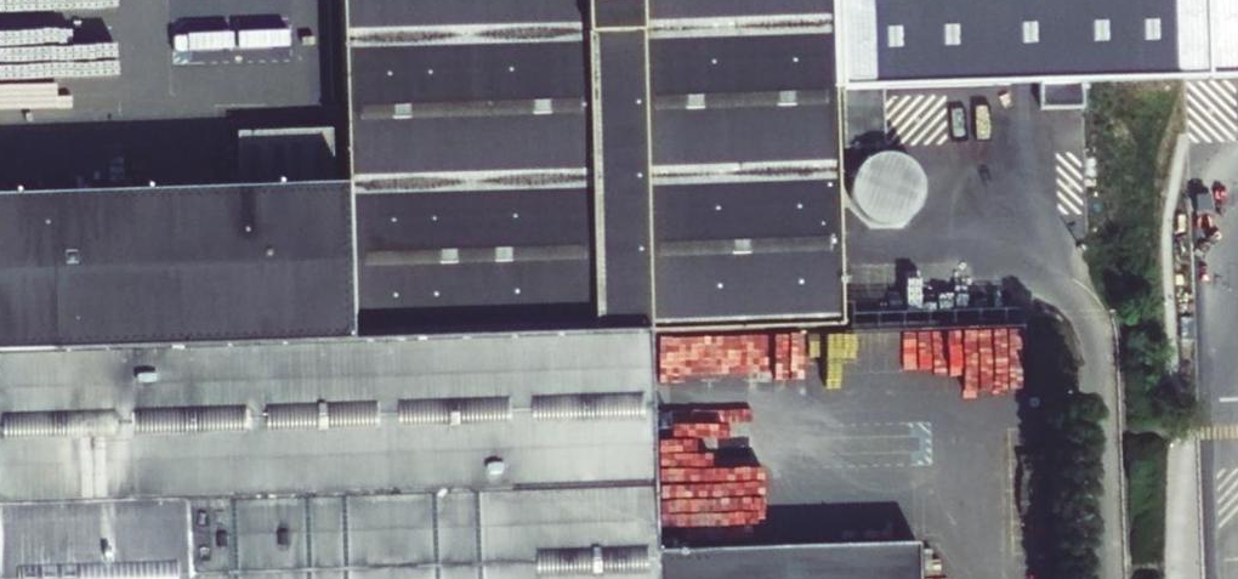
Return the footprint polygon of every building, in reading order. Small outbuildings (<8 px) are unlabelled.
[(654,552),(652,499),(650,335),(833,329),(826,86),(824,0),(334,0),(339,192),(0,199),(0,578),(655,578),(654,552)] [(100,61),(100,0),(0,0),(0,61),(100,61)] [(826,86),(1207,79),(1237,79),(1237,0),(824,0),(826,86)] [(975,388),(1020,390),(1023,329),(960,326),(958,361),(976,362),(975,388)] [(805,333),(703,337),(705,372),(806,369),(805,333)] [(919,543),(654,552),(655,578),(920,578),(919,543)]
